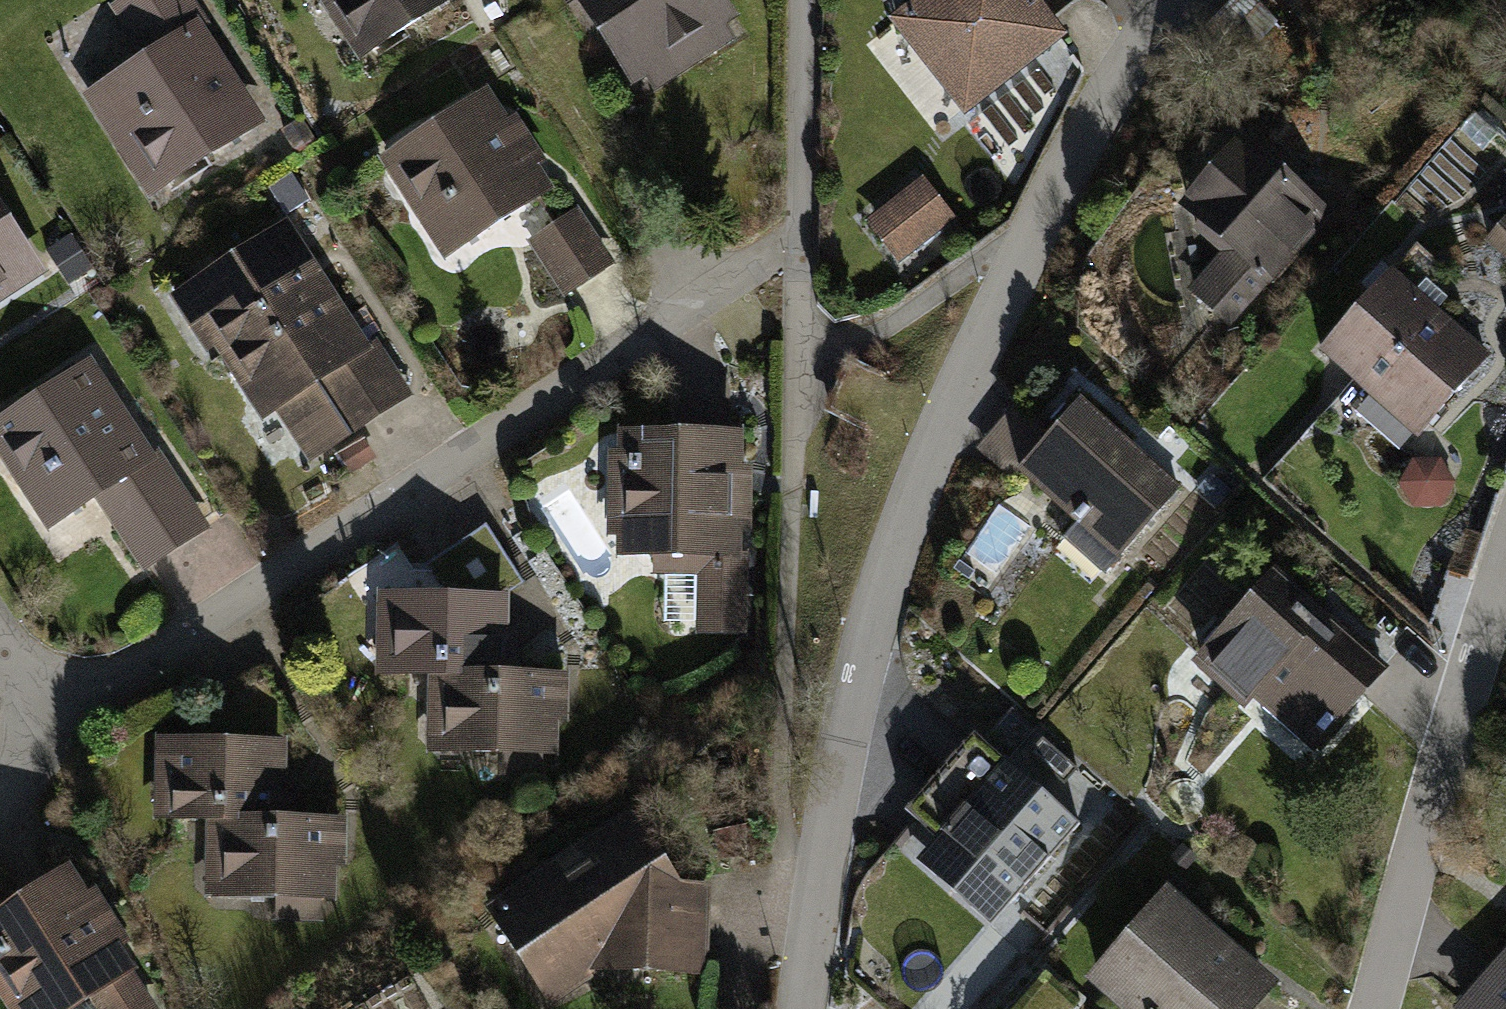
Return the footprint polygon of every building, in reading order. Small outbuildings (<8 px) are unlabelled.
[(60,89),(148,215),(275,128),(186,0),(112,0),(137,36),(60,89)] [(361,72),(467,0),(312,0),(361,72)] [(625,107),(744,33),(723,0),(558,0),(625,107)] [(888,13),(965,111),(1070,29),(1047,0),(904,0),(888,13)] [(547,189),(482,91),(371,164),(437,262),(547,189)] [(1326,227),(1227,138),(1163,209),(1221,261),(1188,299),(1228,335),(1326,227)] [(957,216),(923,173),(866,218),(900,261),(957,216)] [(1494,214),(1470,248),(1505,273),(1505,222),(1494,214)] [(606,268),(572,217),(524,250),(558,300),(606,268)] [(0,218),(0,300),(37,277),(0,218)] [(208,369),(324,292),(279,225),(163,302),(208,369)] [(1486,357),(1378,270),(1308,357),(1416,444),(1486,357)] [(324,292),(208,369),(248,430),(271,415),(302,462),(396,399),(324,292)] [(90,364),(0,422),(0,472),(42,537),(97,502),(138,566),(196,528),(90,364)] [(1185,501),(1071,407),(1042,443),(1015,421),(981,462),(1060,527),(1074,510),(1086,520),(1060,552),(1109,592),(1185,501)] [(737,439),(600,438),(598,559),(646,560),(645,587),(701,587),(701,643),(739,643),(740,532),(717,532),(717,483),(737,483),(737,439)] [(1380,668),(1263,572),(1190,660),(1307,757),(1380,668)] [(422,679),(509,679),(510,629),(502,629),(502,600),(368,599),(367,678),(422,679)] [(509,679),(422,679),(421,762),(493,762),(492,797),(541,797),(541,761),(553,761),(554,726),(563,726),(563,680),(509,679)] [(203,820),(289,821),(291,744),(146,742),(145,819),(203,820)] [(1059,817),(970,747),(916,815),(970,858),(955,878),(989,905),(1059,817)] [(477,904),(529,1008),(542,1008),(596,971),(696,982),(707,878),(648,873),(624,804),(477,904)] [(289,821),(203,820),(201,899),(269,900),(269,929),(320,930),(320,913),(334,913),(335,870),(345,870),(346,822),(289,821)] [(0,925),(0,991),(10,1008),(163,1008),(89,876),(0,925)] [(1154,880),(1077,974),(1121,1008),(1249,1008),(1275,978),(1154,880)] [(1459,1008),(1505,1008),(1505,954),(1459,1008)]
